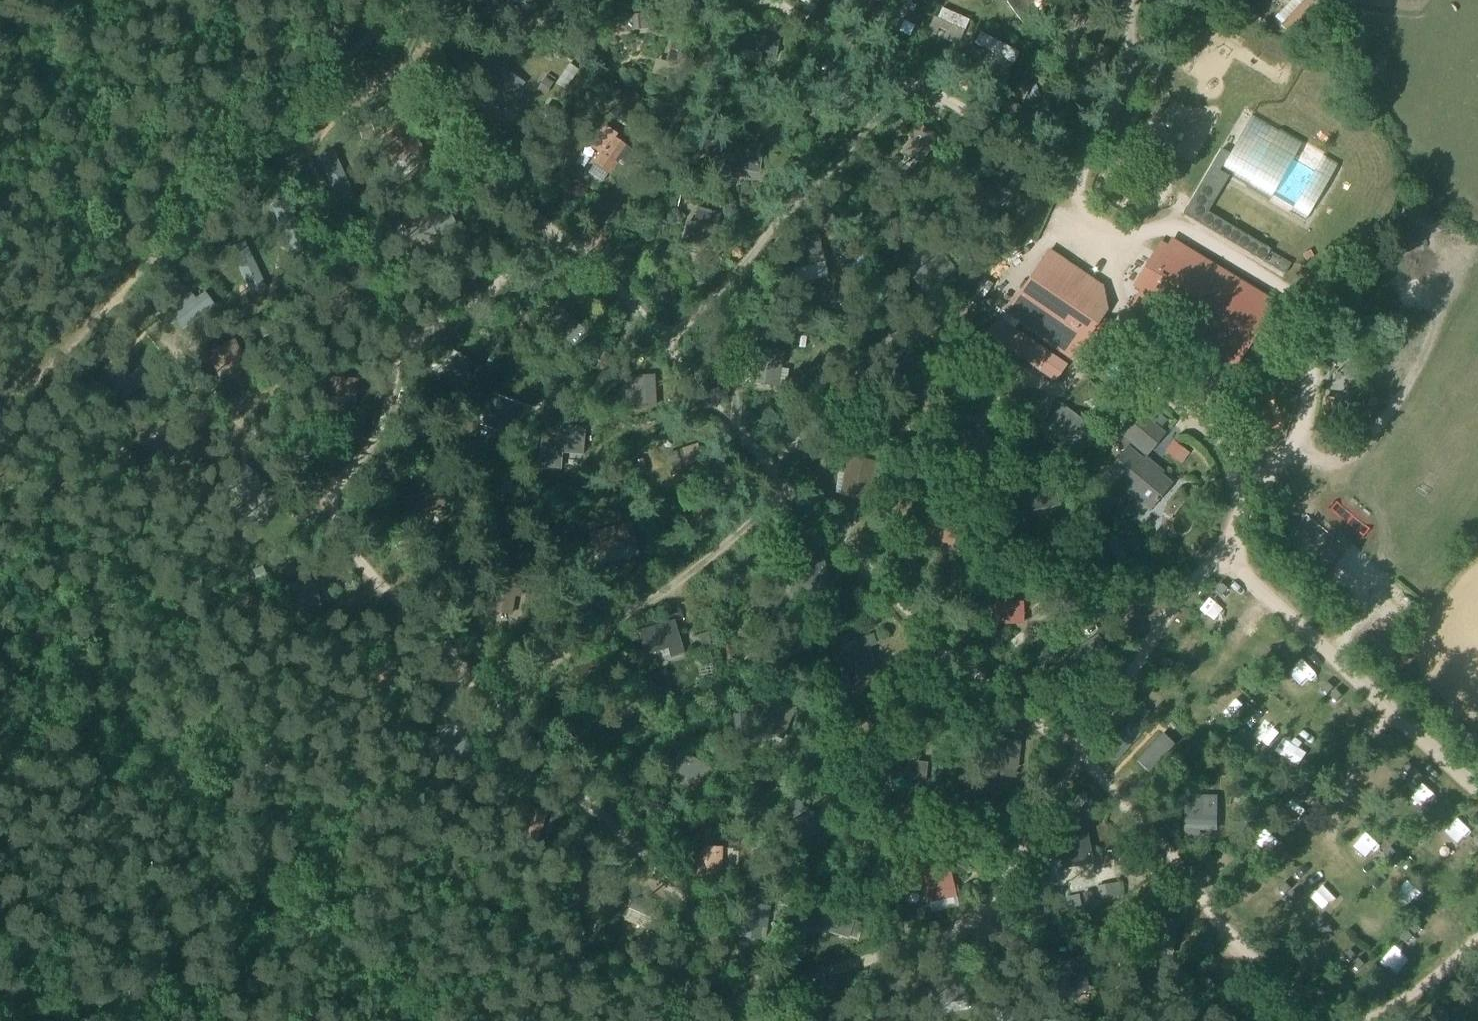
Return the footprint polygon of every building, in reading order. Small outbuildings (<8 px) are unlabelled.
[(535,0),(495,0),(496,9),(521,5),(522,8),(536,5),(535,0)] [(897,33),(914,0),(897,0),(884,26),(897,33)] [(1022,0),(1008,0),(1007,0),(1018,15),(1013,18),(1018,26),(1023,22),(1024,24),(1034,17),(1022,0)] [(1280,24),(1290,33),(1320,0),(1302,0),(1280,24)] [(966,24),(939,9),(932,23),(959,37),(966,24)] [(644,16),(631,17),(632,31),(645,31),(644,16)] [(741,31),(738,49),(774,57),(777,39),(741,31)] [(982,31),(976,44),(1011,61),(1017,49),(982,31)] [(667,64),(689,71),(695,50),(673,43),(667,64)] [(904,63),(906,54),(895,51),(893,60),(904,63)] [(904,68),(910,71),(915,62),(908,59),(904,68)] [(919,75),(923,66),(915,62),(910,71),(919,75)] [(498,68),(487,90),(501,97),(499,99),(512,105),(527,75),(510,67),(508,73),(498,68)] [(754,77),(745,69),(734,80),(742,88),(754,77)] [(545,79),(538,89),(545,94),(551,83),(545,79)] [(1030,86),(1020,81),(1013,94),(1023,99),(1030,86)] [(806,99),(796,105),(802,114),(812,108),(806,99)] [(1014,100),(1006,117),(1042,134),(1050,118),(1014,100)] [(557,114),(547,107),(542,115),(552,122),(557,114)] [(407,123),(381,140),(397,163),(422,147),(416,137),(418,136),(416,134),(415,135),(407,123)] [(911,130),(915,133),(904,151),(921,161),(936,136),(915,123),(911,130)] [(628,166),(636,155),(614,140),(617,137),(607,130),(594,148),(604,155),(597,164),(611,174),(620,161),(628,166)] [(733,146),(730,166),(759,170),(762,150),(733,146)] [(339,206),(357,198),(335,148),(317,156),(339,206)] [(1223,169),(1230,158),(1222,153),(1184,218),(1196,224),(1202,228),(1208,218),(1207,217),(1209,215),(1228,182),(1219,177),(1223,169)] [(1026,187),(1010,168),(1003,174),(1007,177),(991,191),(1004,206),(1026,187)] [(289,244),(304,237),(285,194),(270,200),(289,244)] [(444,225),(452,220),(447,210),(407,230),(417,251),(449,236),(444,225)] [(839,221),(829,215),(824,223),(835,229),(839,221)] [(711,250),(717,224),(696,218),(694,225),(688,223),(683,239),(703,244),(702,248),(711,250)] [(1021,234),(1014,239),(1018,245),(1025,241),(1021,234)] [(230,244),(252,293),(267,286),(246,237),(230,244)] [(797,269),(806,267),(825,262),(818,239),(790,246),(797,269)] [(1011,241),(1004,246),(1008,252),(1015,247),(1011,241)] [(1252,241),(1245,253),(1286,277),(1292,266),(1271,254),(1271,252),(1252,241)] [(1156,271),(1141,295),(1133,309),(1177,336),(1184,324),(1223,348),(1216,360),(1236,372),(1275,306),(1173,244),(1169,250),(1162,246),(1149,267),(1156,271)] [(930,290),(949,264),(926,247),(907,273),(930,290)] [(1309,251),(1303,255),(1306,261),(1312,257),(1309,251)] [(1023,316),(1077,353),(1104,314),(1073,293),(1085,276),(1062,260),(1023,316)] [(172,313),(183,329),(214,307),(202,291),(172,313)] [(559,342),(576,324),(567,315),(564,318),(552,307),(544,316),(554,326),(548,332),(559,342)] [(1066,366),(998,319),(988,334),(1056,381),(1066,366)] [(247,368),(242,371),(235,355),(240,353),(235,341),(209,352),(223,382),(228,380),(233,391),(253,382),(247,368)] [(756,360),(752,384),(776,388),(776,387),(784,389),(787,371),(779,369),(781,354),(753,349),(751,359),(756,360)] [(607,367),(611,358),(600,353),(596,362),(607,367)] [(462,378),(471,366),(462,358),(451,372),(448,370),(439,382),(457,396),(468,382),(462,378)] [(98,390),(112,407),(150,377),(137,360),(98,390)] [(487,371),(480,366),(473,375),(481,380),(487,371)] [(649,377),(627,378),(628,398),(629,398),(630,408),(656,406),(656,392),(650,393),(649,377)] [(484,418),(510,429),(522,400),(495,389),(484,418)] [(1277,419),(1270,391),(1253,395),(1260,423),(1277,419)] [(1086,425),(1062,405),(1047,424),(1055,432),(1050,438),(1065,451),(1071,444),(1080,452),(1094,435),(1085,427),(1086,425)] [(1171,486),(1142,462),(1163,434),(1139,414),(1123,432),(1125,434),(1117,443),(1128,452),(1109,475),(1151,509),(1171,486)] [(156,419),(142,440),(166,457),(178,441),(160,429),(163,424),(156,419)] [(558,432),(556,447),(570,448),(570,445),(582,445),(583,429),(571,428),(571,433),(558,432)] [(991,468),(971,433),(956,441),(975,477),(991,468)] [(679,488),(700,480),(698,476),(708,473),(701,452),(671,463),(679,488)] [(645,472),(641,460),(633,462),(636,475),(645,472)] [(843,496),(867,500),(873,464),(850,460),(843,496)] [(1018,494),(1021,511),(1058,504),(1054,487),(1018,494)] [(927,520),(924,536),(953,542),(956,526),(927,520)] [(627,533),(590,539),(594,559),(630,553),(627,533)] [(789,584),(825,580),(822,556),(786,561),(789,584)] [(498,569),(490,610),(510,614),(514,593),(519,594),(523,574),(498,569)] [(566,576),(568,586),(581,583),(578,573),(566,576)] [(1214,590),(1221,595),(1226,589),(1220,583),(1214,590)] [(993,605),(993,621),(1022,621),(1022,605),(993,605)] [(828,626),(850,619),(847,611),(826,618),(828,626)] [(709,633),(700,635),(702,648),(711,646),(709,633)] [(630,665),(666,657),(661,634),(625,642),(630,665)] [(1070,653),(1084,674),(1111,656),(1096,635),(1070,653)] [(877,670),(870,647),(877,645),(874,637),(843,647),(854,680),(863,677),(863,675),(877,670)] [(1279,651),(1286,657),(1291,650),(1285,644),(1279,651)] [(1172,662),(1164,657),(1159,664),(1167,669),(1172,662)] [(1228,663),(1219,669),(1232,687),(1241,681),(1228,663)] [(1286,683),(1296,692),(1305,680),(1296,672),(1286,683)] [(1321,689),(1328,694),(1333,688),(1327,682),(1321,689)] [(1097,749),(1096,753),(1096,758),(1105,776),(1107,777),(1107,778),(1167,715),(1130,685),(1127,689),(1104,724),(1102,728),(1100,732),(1099,736),(1098,740),(1097,745),(1097,749)] [(1329,697),(1336,702),(1342,696),(1335,690),(1329,697)] [(782,739),(794,709),(772,700),(760,730),(782,739)] [(1167,715),(1107,778),(1133,808),(1200,742),(1167,715)] [(1211,728),(1218,733),(1223,727),(1217,721),(1211,728)] [(1235,737),(1242,743),(1247,736),(1241,730),(1235,737)] [(1018,742),(991,739),(988,767),(1016,769),(1018,742)] [(432,744),(435,770),(464,767),(462,746),(440,748),(440,743),(432,744)] [(915,766),(917,751),(888,748),(885,774),(923,779),(924,767),(915,766)] [(680,753),(670,772),(704,790),(714,771),(680,753)] [(1261,763),(1267,769),(1273,762),(1267,757),(1261,763)] [(1401,769),(1408,775),(1413,768),(1407,762),(1401,769)] [(1410,777),(1416,783),(1422,776),(1416,770),(1410,777)] [(1300,792),(1306,797),(1312,791),(1305,785),(1300,792)] [(1291,801),(1298,807),(1304,800),(1297,795),(1291,801)] [(1186,826),(1216,827),(1217,798),(1187,797),(1186,826)] [(818,836),(826,822),(800,808),(793,822),(818,836)] [(1062,867),(1071,865),(1091,861),(1083,822),(1055,827),(1062,867)] [(697,886),(715,886),(715,870),(720,870),(721,847),(698,846),(697,886)] [(1385,853),(1391,859),(1397,853),(1391,847),(1385,853)] [(1254,851),(1248,857),(1254,864),(1261,857),(1254,851)] [(1393,861),(1399,867),(1405,861),(1399,855),(1393,861)] [(948,867),(924,872),(930,901),(954,896),(948,867)] [(1278,889),(1284,895),(1291,889),(1285,882),(1278,889)] [(1111,884),(1097,887),(1099,900),(1113,897),(1111,884)] [(1287,897),(1293,903),(1299,896),(1293,890),(1287,897)] [(1096,891),(1083,894),(1084,903),(1098,901),(1096,891)] [(855,911),(848,909),(844,900),(830,895),(821,922),(830,925),(829,929),(854,937),(858,925),(851,923),(855,911)] [(1078,896),(1066,898),(1069,913),(1081,910),(1078,896)] [(627,905),(621,920),(648,931),(654,916),(627,905)] [(741,935),(758,938),(761,924),(766,924),(768,916),(745,912),(741,935)] [(1312,925),(1318,931),(1324,925),(1318,918),(1312,925)] [(1143,948),(1172,953),(1176,924),(1148,919),(1143,948)] [(1409,928),(1415,935),(1422,928),(1416,922),(1409,928)] [(1320,933),(1326,939),(1332,933),(1326,926),(1320,933)] [(1400,937),(1406,943),(1412,937),(1406,931),(1400,937)] [(1388,971),(1405,964),(1398,946),(1381,953),(1388,971)] [(1343,956),(1349,962),(1355,956),(1349,950),(1343,956)] [(1352,964),(1358,970),(1364,964),(1358,958),(1352,964)] [(1057,992),(1085,988),(1082,960),(1053,964),(1057,992)] [(726,977),(713,962),(705,969),(718,984),(726,977)] [(933,1001),(968,997),(965,975),(930,980),(933,1001)] [(997,1010),(1016,1008),(1014,995),(995,998),(997,1010)] [(837,1011),(830,1016),(832,1020),(831,1020),(843,1020),(837,1011)]
